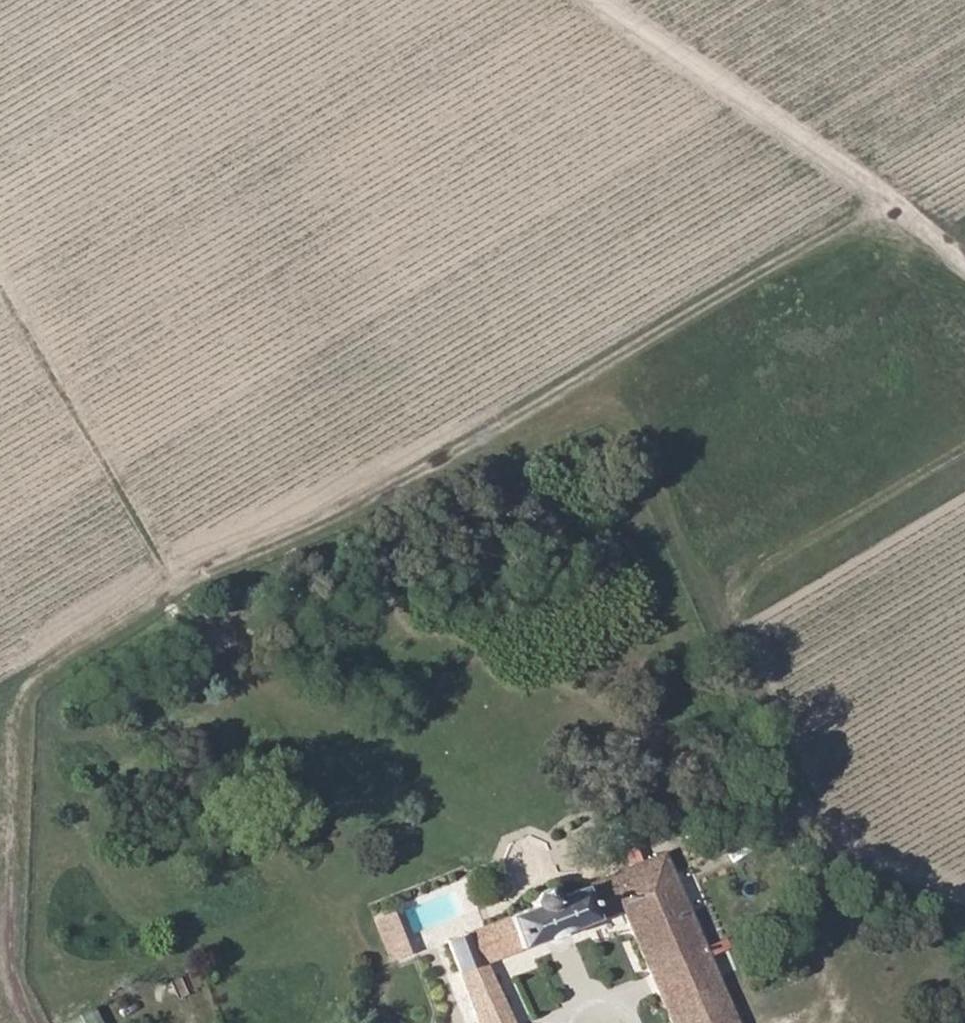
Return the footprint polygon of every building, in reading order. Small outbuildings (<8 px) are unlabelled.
[(622,910),(671,1022),(737,1022),(665,854),(556,897),(554,892),(544,888),(535,892),(530,903),(532,906),(449,940),(479,1022),(515,1022),(488,964),(622,910)] [(680,872),(688,891),(702,885),(694,866),(680,872)] [(499,968),(503,978),(535,966),(529,949),(508,957),(510,963),(499,968)] [(93,1008),(68,1021),(69,1022),(100,1022),(93,1008)]
